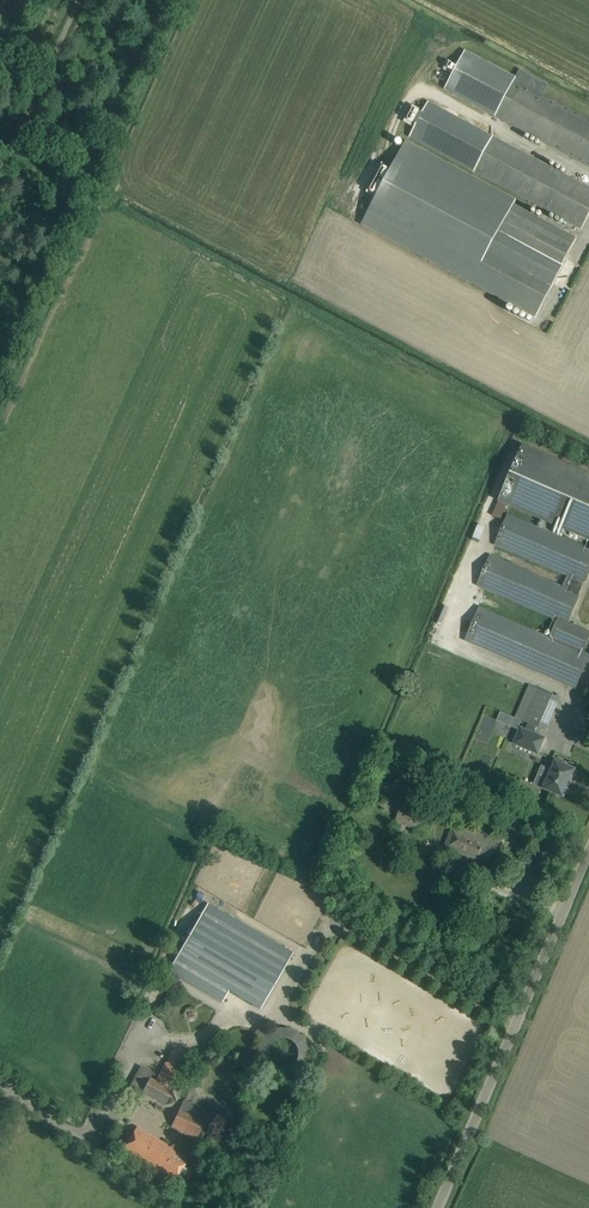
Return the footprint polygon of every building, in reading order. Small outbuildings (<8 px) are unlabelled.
[(444,90),(539,140),(588,166),(588,120),(543,95),(549,85),(520,69),(516,77),(464,50),(444,90)] [(493,137),(431,103),(412,137),(475,172),(547,210),(581,229),(588,214),(588,188),(530,157),(493,137)] [(408,143),(362,226),(535,317),(558,273),(494,240),(515,200),(408,143)] [(524,445),(500,499),(588,538),(588,473),(524,445)] [(568,576),(562,588),(491,556),(478,585),(556,619),(567,624),(588,573),(588,551),(508,515),(496,544),(568,576)] [(495,545),(500,531),(492,528),(486,542),(495,545)] [(583,653),(588,638),(588,633),(567,624),(556,619),(549,638),(480,608),(466,640),(575,688),(588,656),(588,655),(583,653)] [(538,688),(523,721),(545,731),(560,698),(538,688)] [(512,717),(508,726),(518,730),(522,722),(512,717)] [(521,728),(514,743),(538,754),(540,750),(545,738),(521,728)] [(538,754),(534,763),(562,776),(555,790),(571,797),(579,778),(568,774),(571,766),(572,766),(576,758),(561,751),(558,758),(540,750),(538,754)] [(404,802),(396,820),(425,833),(433,815),(404,802)] [(467,853),(466,855),(490,865),(500,841),(460,825),(451,846),(467,853)] [(465,865),(460,880),(475,885),(481,871),(465,865)] [(229,991),(260,1009),(293,954),(207,904),(168,971),(222,1002),(229,991)] [(142,1093),(165,1105),(191,1058),(174,1048),(156,1082),(150,1079),(142,1093)] [(185,1099),(171,1126),(195,1138),(209,1111),(185,1099)] [(188,1159),(136,1127),(123,1149),(175,1181),(188,1159)]
